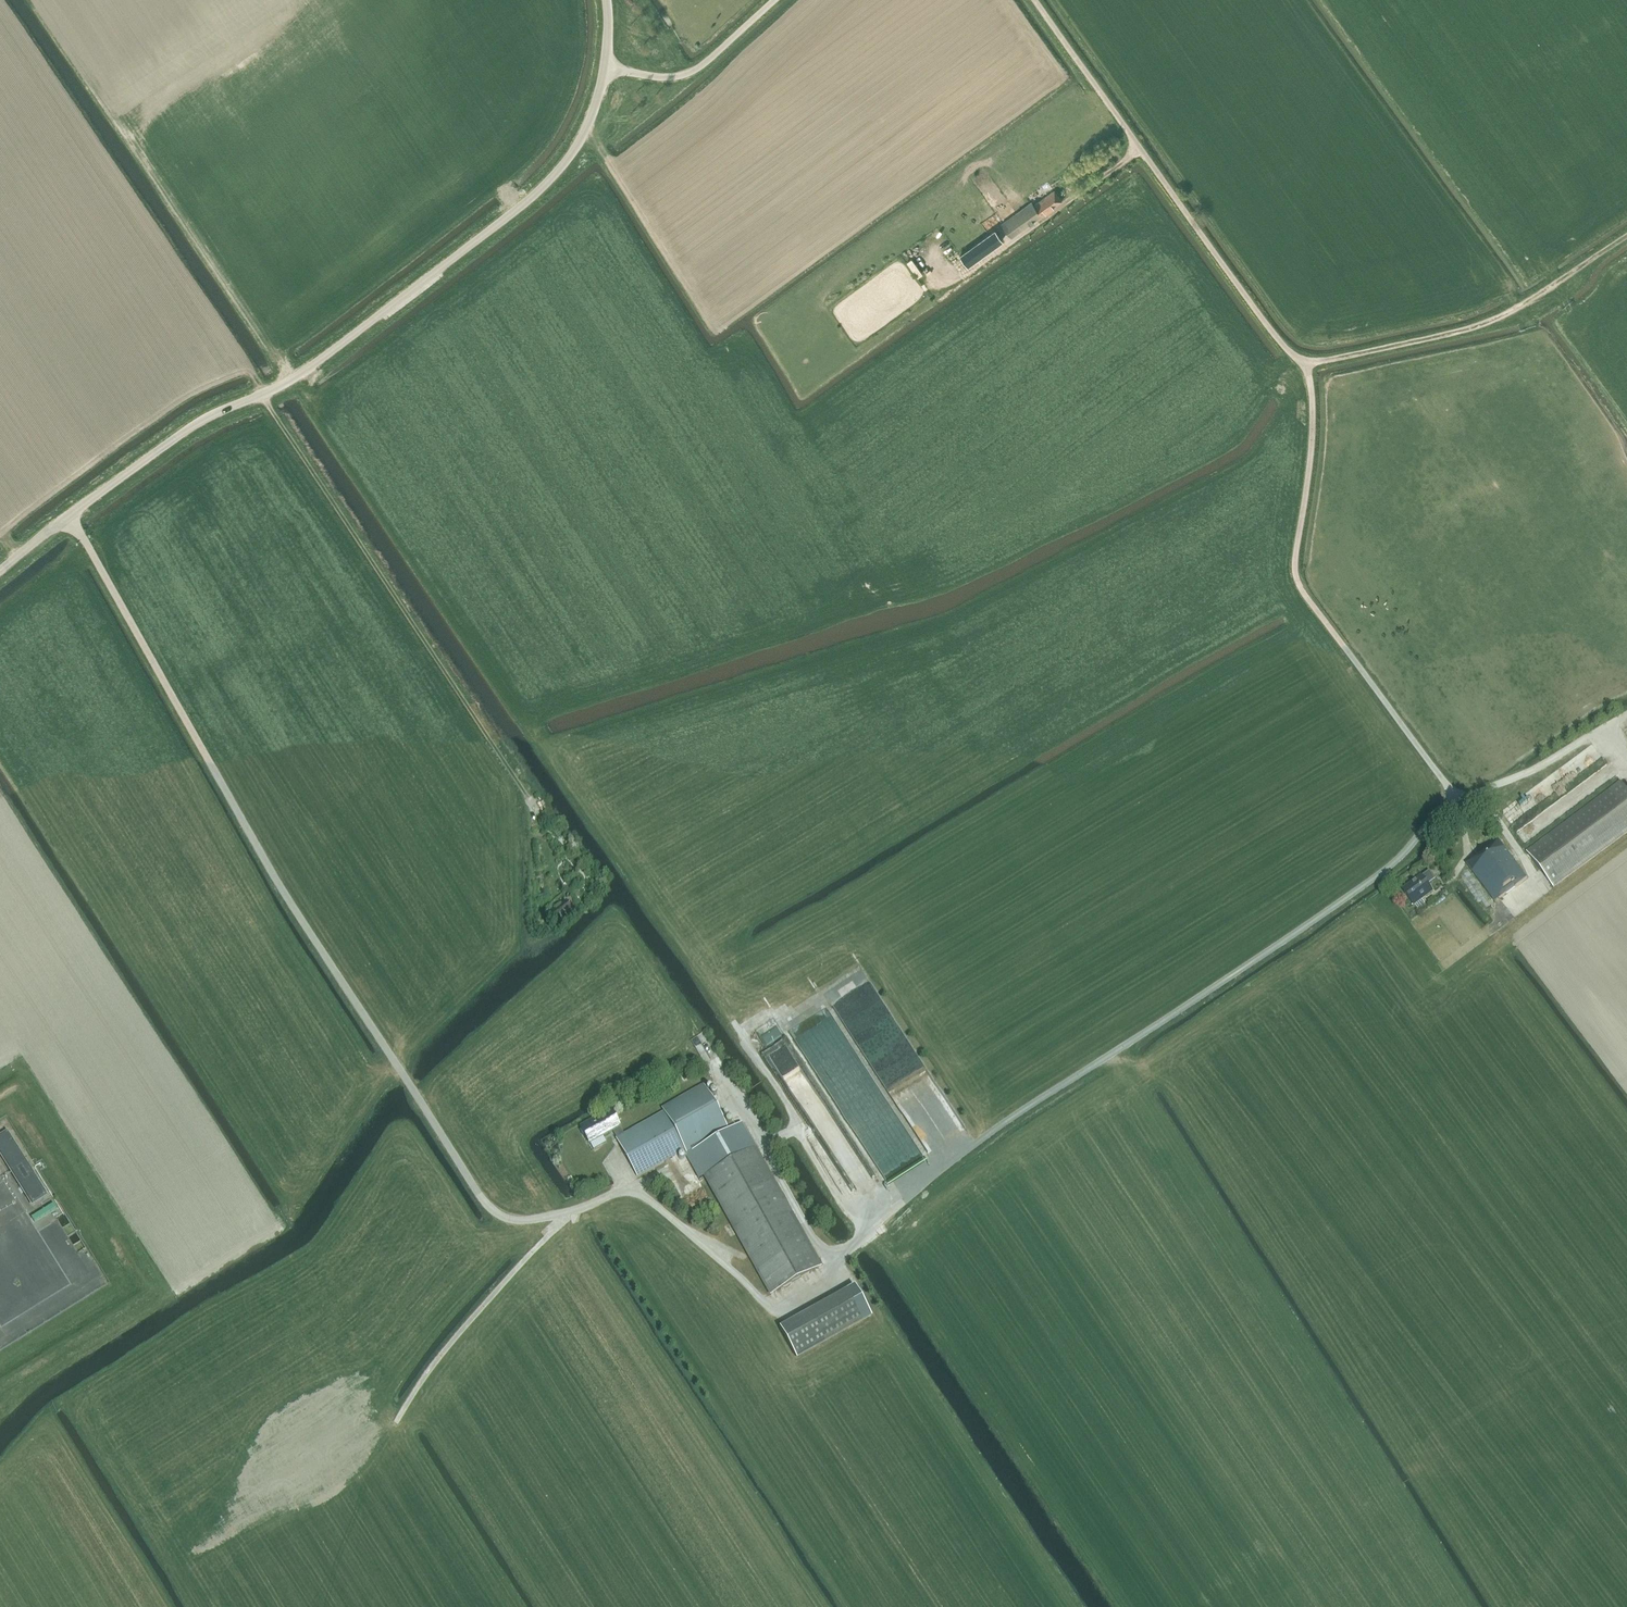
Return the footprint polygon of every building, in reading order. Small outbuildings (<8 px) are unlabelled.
[(1052,208),(1062,201),(1054,190),(1034,205),(1032,202),(1024,208),(1002,223),(1012,237),(1021,230),(1036,219),(1036,220),(1041,216),(1041,215),(1052,208)] [(997,225),(961,250),(969,262),(1005,237),(997,225)] [(921,275),(932,267),(919,250),(908,258),(921,275)] [(1626,833),(1626,790),(1621,782),(1527,852),(1553,888),(1626,833)] [(560,829),(549,813),(547,811),(542,814),(545,819),(540,822),(544,828),(549,825),(554,833),(560,829)] [(1470,823),(1481,832),(1487,825),(1476,816),(1470,823)] [(1467,864),(1495,902),(1527,879),(1498,840),(1467,864)] [(566,851),(576,865),(583,860),(574,846),(566,851)] [(1432,891),(1426,883),(1430,880),(1426,875),(1422,878),(1422,877),(1404,890),(1414,905),(1432,891)] [(567,898),(568,899),(575,908),(581,904),(577,900),(582,896),(578,889),(572,893),(572,892),(567,896),(567,898)] [(802,1066),(786,1075),(796,1095),(812,1086),(802,1066)] [(755,1148),(746,1153),(732,1128),(729,1130),(703,1085),(662,1108),(664,1112),(624,1134),(620,1126),(612,1110),(581,1128),(590,1143),(613,1131),(617,1138),(616,1139),(638,1177),(685,1150),(687,1154),(686,1154),(700,1179),(706,1175),(748,1251),(772,1294),(821,1267),(797,1224),(755,1148)] [(952,1103),(947,1106),(961,1131),(966,1128),(952,1103)] [(894,1118),(918,1159),(933,1150),(919,1125),(913,1128),(904,1112),(894,1118)] [(8,1131),(0,1136),(0,1155),(32,1206),(49,1196),(8,1131)] [(663,1179),(668,1188),(673,1184),(668,1176),(663,1179)] [(673,1185),(668,1188),(672,1196),(678,1194),(673,1185)] [(28,1217),(33,1225),(59,1208),(54,1200),(28,1217)] [(24,1218),(17,1221),(30,1249),(37,1246),(24,1218)] [(862,1320),(846,1291),(839,1295),(780,1328),(796,1357),(862,1320)]
